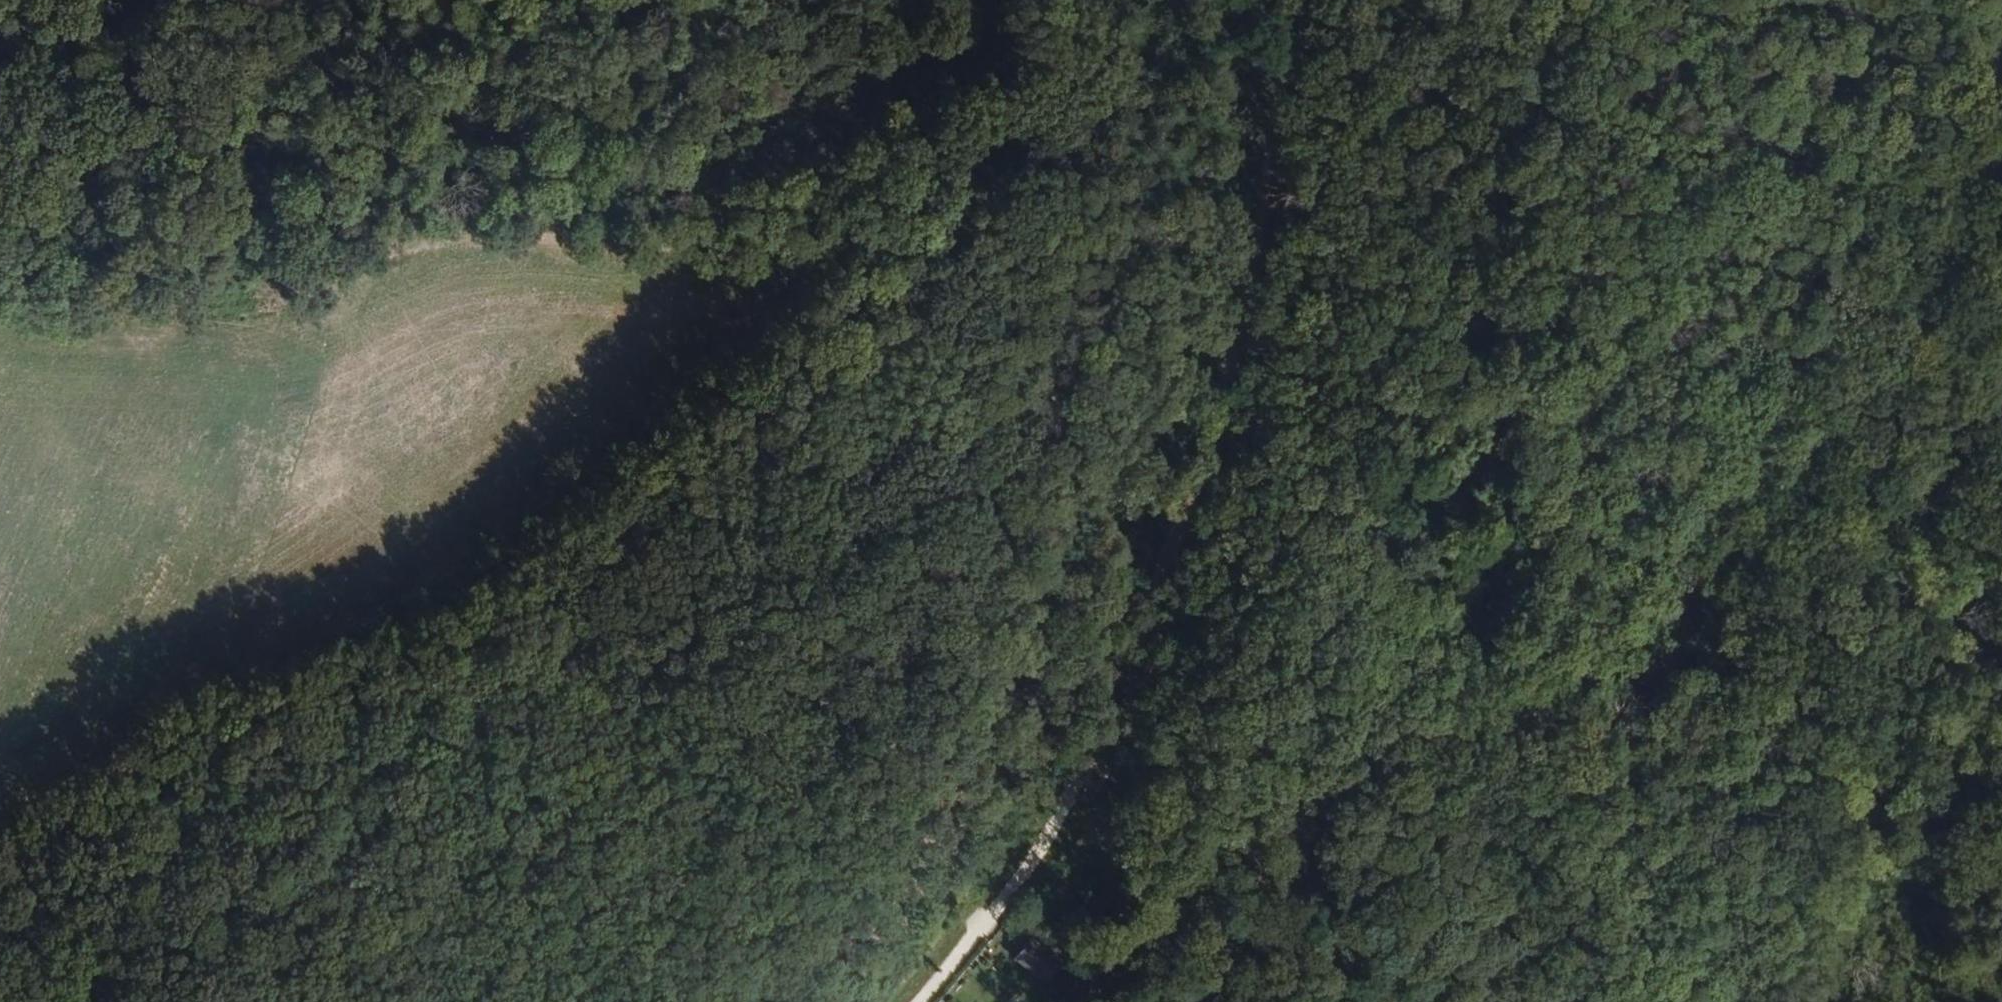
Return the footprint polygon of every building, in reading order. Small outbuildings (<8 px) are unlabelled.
[(1041,969),(1012,945),(996,962),(1025,988),(1041,969)]
